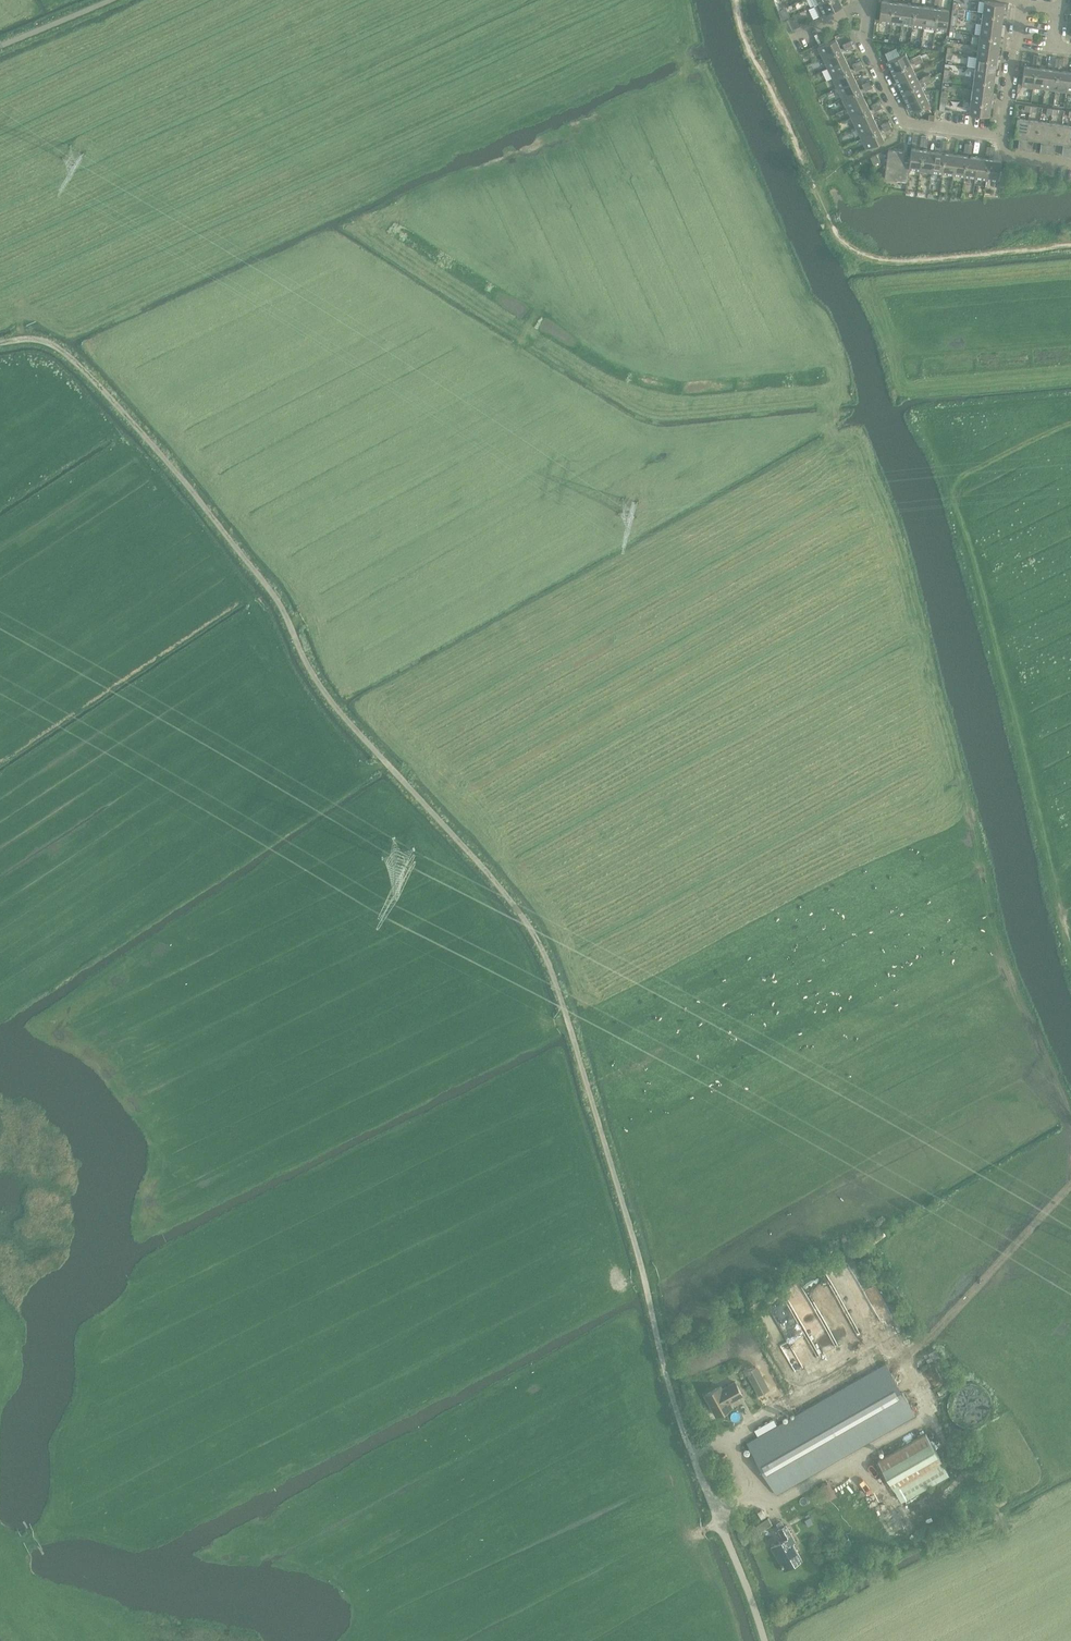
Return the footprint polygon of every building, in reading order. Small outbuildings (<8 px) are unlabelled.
[(809,8),(814,19),(820,16),(842,5),(840,0),(826,0),(819,3),(815,5),(809,8)] [(879,20),(891,22),(894,2),(882,1),(879,20)] [(985,1),(983,12),(1003,15),(1004,3),(985,1)] [(894,2),(891,22),(902,23),(905,4),(894,2)] [(905,4),(902,23),(913,25),(916,5),(905,4)] [(916,5),(913,25),(924,26),(927,7),(916,5)] [(927,7),(924,26),(935,28),(938,8),(927,7)] [(938,8),(935,28),(947,29),(949,10),(938,8)] [(983,12),(982,23),(1001,26),(1003,15),(983,12)] [(791,17),(784,21),(789,32),(797,28),(791,17)] [(982,23),(980,34),(1000,37),(1001,26),(982,23)] [(980,34),(979,45),(998,48),(1000,37),(980,34)] [(818,47),(823,58),(841,49),(836,38),(818,47)] [(979,45),(977,56),(997,59),(998,48),(979,45)] [(841,49),(823,58),(828,68),(846,59),(841,49)] [(887,61),(892,71),(910,63),(905,52),(887,61)] [(977,56),(976,67),(995,70),(997,59),(977,56)] [(846,59),(828,68),(833,78),(851,69),(846,59)] [(910,63),(892,71),(897,81),(915,73),(910,63)] [(1022,86),(1034,87),(1036,67),(1025,66),(1022,86)] [(976,67),(974,78),(994,81),(995,70),(976,67)] [(1036,67),(1034,87),(1045,89),(1047,69),(1036,67)] [(851,69),(833,78),(837,88),(855,79),(851,69)] [(1047,69),(1045,89),(1056,90),(1058,70),(1047,69)] [(1058,70),(1056,90),(1067,92),(1069,72),(1058,70)] [(915,73),(897,81),(902,91),(920,83),(915,73)] [(974,78),(973,89),(993,92),(994,81),(974,78)] [(855,79),(837,88),(842,98),(860,89),(855,79)] [(920,83),(902,91),(907,101),(925,93),(920,83)] [(860,89),(842,98),(847,108),(865,99),(860,89)] [(973,89),(971,100),(991,103),(993,92),(973,89)] [(925,93),(907,101),(912,112),(930,103),(925,93)] [(865,99),(847,108),(852,118),(870,109),(865,99)] [(991,103),(971,100),(970,112),(989,115),(991,103)] [(870,109),(852,118),(857,128),(875,119),(870,109)] [(1018,149),(1025,150),(1029,120),(1017,118),(1015,138),(1019,138),(1018,149)] [(875,119),(857,128),(861,138),(879,129),(875,119)] [(1029,120),(1025,150),(1032,151),(1034,140),(1037,141),(1040,121),(1029,120)] [(1040,121),(1037,141),(1041,141),(1040,152),(1047,153),(1051,123),(1040,121)] [(1051,123),(1047,153),(1054,154),(1056,143),(1059,144),(1062,124),(1051,123)] [(1059,144),(1063,144),(1062,155),(1069,156),(1070,141),(1070,125),(1062,124),(1059,144)] [(879,129),(861,138),(866,148),(885,140),(879,129)] [(909,168),(910,168),(921,170),(923,150),(912,148),(910,162),(909,168)] [(908,182),(910,168),(909,168),(910,162),(903,161),(904,152),(888,150),(885,179),(908,182)] [(923,150),(921,170),(932,171),(934,151),(923,150)] [(934,151),(932,171),(943,172),(945,153),(934,151)] [(945,153),(943,172),(954,174),(956,154),(945,153)] [(877,154),(870,157),(874,164),(880,161),(877,154)] [(956,154),(954,174),(965,175),(967,156),(956,154)] [(967,156),(965,175),(976,177),(978,157),(967,156)] [(978,157),(976,177),(987,178),(989,159),(978,157)] [(989,159),(987,178),(998,180),(1001,160),(989,159)] [(776,1493),(915,1414),(887,1364),(748,1443),(776,1493)] [(758,1365),(746,1371),(758,1395),(770,1389),(758,1365)] [(721,1386),(706,1394),(717,1415),(732,1407),(729,1402),(743,1394),(736,1382),(722,1389),(721,1386)] [(894,1489),(942,1462),(926,1433),(878,1460),(894,1489)] [(762,1522),(755,1526),(759,1532),(766,1528),(762,1522)] [(784,1569),(802,1559),(793,1543),(795,1541),(786,1525),(779,1529),(784,1539),(772,1547),(784,1569)]
